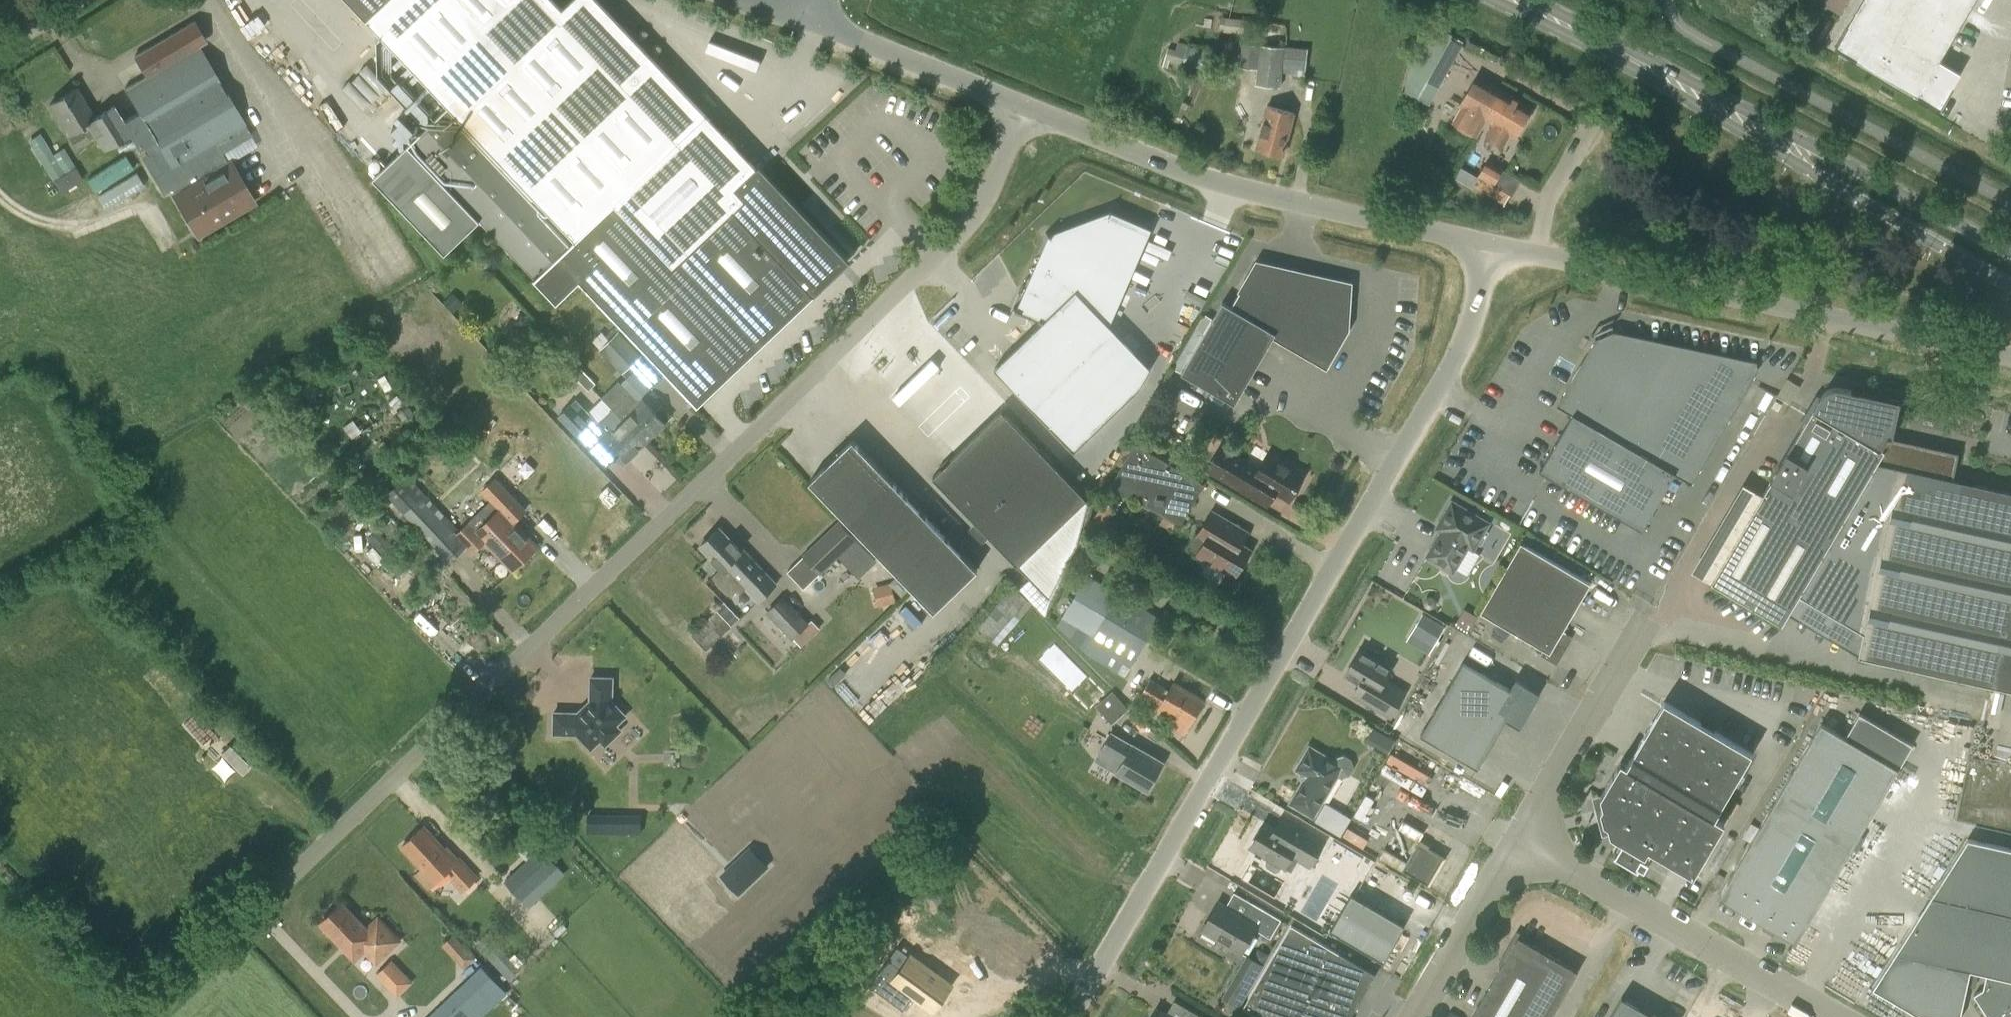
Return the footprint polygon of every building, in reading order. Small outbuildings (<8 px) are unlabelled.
[(370,13),(385,0),(358,0),(370,13)] [(370,13),(384,29),(380,33),(450,104),(373,175),(445,250),(479,218),(500,240),(495,245),(507,259),(513,254),(558,302),(579,282),(698,407),(841,269),(836,264),(843,258),(833,247),(823,238),(817,244),(778,203),(750,174),(757,167),(734,141),(604,0),(573,0),(566,6),(561,0),(385,0),(370,13)] [(1849,0),(1818,0),(1818,1),(1841,14),(1849,0)] [(1835,47),(1939,111),(1961,73),(1939,59),(1975,0),(1863,0),(1835,47)] [(123,121),(130,134),(135,142),(139,148),(146,143),(151,152),(173,188),(176,194),(175,195),(199,236),(254,203),(230,162),(226,164),(219,154),(251,135),(198,47),(203,44),(191,23),(135,57),(146,76),(125,89),(139,112),(123,121)] [(1409,70),(1406,83),(1404,90),(1419,99),(1429,83),(1438,88),(1462,45),(1439,32),(1429,50),(1422,46),(1409,70)] [(1170,60),(1202,67),(1206,47),(1174,40),(1170,60)] [(1308,48),(1242,42),(1240,66),(1257,68),(1255,84),(1280,86),(1282,67),(1306,69),(1308,48)] [(1477,135),(1486,120),(1496,102),(1493,100),(1500,88),(1477,75),(1460,105),(1462,106),(1453,122),(1477,135)] [(104,150),(130,134),(123,121),(114,105),(95,117),(77,88),(50,105),(73,143),(87,134),(90,139),(95,135),(104,150)] [(1486,120),(1492,124),(1484,137),(1503,148),(1511,134),(1515,137),(1533,107),(1500,88),(1493,100),(1496,102),(1486,120)] [(1268,105),(1257,148),(1284,155),(1295,112),(1268,105)] [(53,154),(40,133),(29,140),(61,193),(83,179),(63,148),(53,154)] [(105,205),(146,186),(133,157),(93,175),(100,189),(98,190),(105,205)] [(1479,176),(1478,177),(1491,185),(1492,184),(1494,185),(1502,168),(1487,159),(1477,175),(1479,176)] [(1491,185),(1478,177),(1473,185),(1486,193),(1491,185)] [(1112,207),(1109,214),(1053,235),(1046,232),(1046,233),(1052,236),(1028,292),(1048,301),(1040,320),(1044,321),(995,368),(1035,409),(1116,330),(1106,320),(1116,310),(1150,231),(1111,214),(1113,207),(1112,207)] [(1230,305),(1223,302),(1182,372),(1235,403),(1273,337),(1327,369),(1350,329),(1353,281),(1256,259),(1230,305)] [(1541,470),(1643,529),(1675,473),(1692,483),(1759,368),(1757,361),(1614,330),(1596,338),(1557,405),(1573,414),(1541,470)] [(602,331),(591,341),(622,373),(641,355),(618,331),(610,339),(602,331)] [(966,409),(985,388),(939,346),(924,362),(929,368),(917,381),(941,403),(949,394),(966,409)] [(613,409),(611,411),(643,445),(666,423),(641,396),(651,386),(636,371),(623,384),(620,381),(602,398),(613,409)] [(1824,393),(1823,394),(1821,397),(1711,583),(1782,625),(1799,595),(1885,450),(1881,448),(1888,437),(1892,438),(1900,402),(1840,388),(1838,388),(1836,388),(1833,388),(1831,389),(1829,389),(1827,391),(1826,392),(1824,393)] [(564,410),(557,403),(548,411),(573,436),(575,434),(577,435),(594,418),(575,399),(564,410)] [(643,445),(611,411),(603,419),(609,425),(599,435),(625,463),(643,445)] [(1018,566),(1008,576),(1045,615),(1086,535),(1094,506),(1087,504),(1089,500),(1087,499),(1085,501),(1000,413),(933,477),(1018,566)] [(1994,686),(2010,607),(2010,492),(1953,479),(1959,452),(1929,446),(1892,438),(1888,437),(1881,448),(1885,450),(1799,595),(1864,633),(1859,655),(1859,656),(1994,686)] [(809,481),(934,611),(977,570),(852,440),(809,481)] [(1205,484),(1136,443),(1112,485),(1181,525),(1205,484)] [(1206,469),(1233,484),(1246,461),(1220,446),(1206,469)] [(1246,461),(1233,484),(1268,505),(1275,492),(1289,500),(1305,474),(1268,452),(1259,468),(1246,461)] [(1745,452),(1729,488),(1737,491),(1742,480),(1764,489),(1769,476),(1760,472),(1766,461),(1745,452)] [(383,497),(433,550),(457,527),(407,474),(383,497)] [(527,510),(515,497),(496,478),(483,491),(493,501),(458,534),(456,536),(466,546),(472,553),(486,540),(514,569),(538,546),(515,522),(527,510)] [(1489,531),(1486,529),(1490,523),(1453,501),(1437,529),(1443,532),(1428,557),(1454,572),(1469,547),(1474,550),(1478,543),(1481,545),(1489,531)] [(1198,534),(1206,539),(1198,553),(1236,575),(1251,550),(1241,544),(1248,533),(1212,511),(1198,534)] [(857,539),(841,521),(787,571),(803,589),(857,539)] [(700,546),(722,569),(713,577),(731,595),(743,584),(759,601),(777,584),(744,549),(742,551),(720,527),(700,546)] [(1545,648),(1541,654),(1556,663),(1572,636),(1562,631),(1591,582),(1521,541),(1481,611),(1545,648)] [(1091,656),(1126,677),(1161,617),(1088,574),(1062,617),(1056,625),(1084,648),(1091,656)] [(872,587),(878,607),(896,602),(890,582),(872,587)] [(978,627),(1003,648),(1009,641),(1007,639),(1027,616),(1023,613),(1032,602),(1013,586),(978,627)] [(794,638),(801,646),(820,628),(811,619),(808,622),(783,595),(766,611),(792,639),(794,638)] [(725,602),(691,634),(705,650),(740,618),(725,602)] [(1994,686),(2010,690),(2010,607),(1994,686)] [(1464,608),(1455,624),(1468,632),(1477,616),(1464,608)] [(1432,651),(1447,620),(1425,609),(1409,640),(1432,651)] [(1360,650),(1346,674),(1372,690),(1365,702),(1391,716),(1406,691),(1385,679),(1391,668),(1360,650)] [(1510,689),(1463,661),(1421,734),(1478,767),(1507,719),(1520,727),(1540,693),(1516,678),(1510,689)] [(617,730),(616,724),(625,715),(612,701),(613,677),(591,677),(590,700),(578,712),(554,712),(554,733),(577,734),(591,749),(600,740),(600,739),(601,739),(605,741),(610,740),(616,734),(617,730)] [(1168,724),(1184,733),(1204,700),(1174,682),(1170,689),(1150,678),(1140,695),(1160,706),(1157,711),(1171,719),(1168,724)] [(1096,705),(1112,723),(1129,708),(1112,690),(1096,705)] [(1665,701),(1627,764),(1621,760),(1601,795),(1603,804),(1601,809),(1604,821),(1608,824),(1611,833),(1622,840),(1616,852),(1615,851),(1614,852),(1638,867),(1640,864),(1644,866),(1654,850),(1694,874),(1725,821),(1715,816),(1752,753),(1665,701)] [(1718,896),(1765,924),(1763,928),(1774,934),(1776,930),(1796,942),(1899,768),(1821,722),(1718,896)] [(1123,762),(1117,772),(1147,790),(1164,762),(1112,732),(1101,749),(1123,762)] [(1335,757),(1333,760),(1310,746),(1296,769),(1307,775),(1291,803),(1314,816),(1338,775),(1341,777),(1349,775),(1354,767),(1351,758),(1344,754),(1335,757)] [(1340,836),(1351,818),(1325,802),(1314,821),(1340,836)] [(609,815),(608,831),(640,832),(641,816),(609,815)] [(1266,867),(1275,871),(1280,870),(1283,865),(1284,866),(1291,854),(1310,865),(1325,840),(1283,815),(1276,829),(1265,822),(1251,847),(1268,857),(1266,862),(1266,867)] [(430,887),(447,871),(464,889),(476,878),(459,859),(456,861),(423,826),(403,845),(423,867),(417,873),(430,887)] [(1934,892),(2010,909),(2010,848),(1968,838),(1934,892)] [(1419,842),(1404,869),(1429,884),(1445,857),(1419,842)] [(560,865),(540,845),(504,880),(528,906),(539,896),(533,890),(543,880),(550,888),(565,874),(558,867),(560,865)] [(738,870),(728,880),(739,892),(768,864),(750,845),(732,863),(738,870)] [(1714,878),(1721,882),(1725,875),(1718,871),(1714,878)] [(1934,892),(1873,987),(1912,1012),(1933,1016),(1960,1016),(1970,970),(1986,973),(1982,990),(1974,995),(1988,1016),(2010,1016),(2010,909),(1934,892)] [(1331,929),(1384,960),(1405,924),(1352,893),(1331,929)] [(1225,941),(1242,951),(1256,927),(1271,936),(1282,918),(1255,902),(1246,915),(1220,900),(1203,928),(1218,937),(1220,942),(1225,941)] [(366,951),(377,962),(400,940),(379,918),(367,929),(342,903),(321,922),(357,960),(366,951)] [(1376,973),(1292,924),(1244,1006),(1262,1016),(1351,1016),(1376,973)] [(475,944),(508,979),(519,968),(486,933),(475,944)] [(475,958),(453,934),(442,944),(463,969),(475,958)] [(1510,950),(1472,1016),(1551,1016),(1577,971),(1518,937),(1510,950)] [(1247,954),(1221,996),(1223,997),(1221,1001),(1235,1010),(1238,1005),(1239,1006),(1264,964),(1247,954)] [(945,1005),(955,981),(910,958),(904,972),(890,966),(886,978),(894,981),(886,999),(917,1013),(924,995),(945,1005)] [(391,959),(375,974),(397,997),(413,981),(391,959)] [(426,1016),(480,1016),(507,992),(481,965),(426,1016)] [(1622,996),(1610,1016),(1658,1016),(1622,996)] [(1158,1007),(1152,1016),(1175,1016),(1158,1007)]
